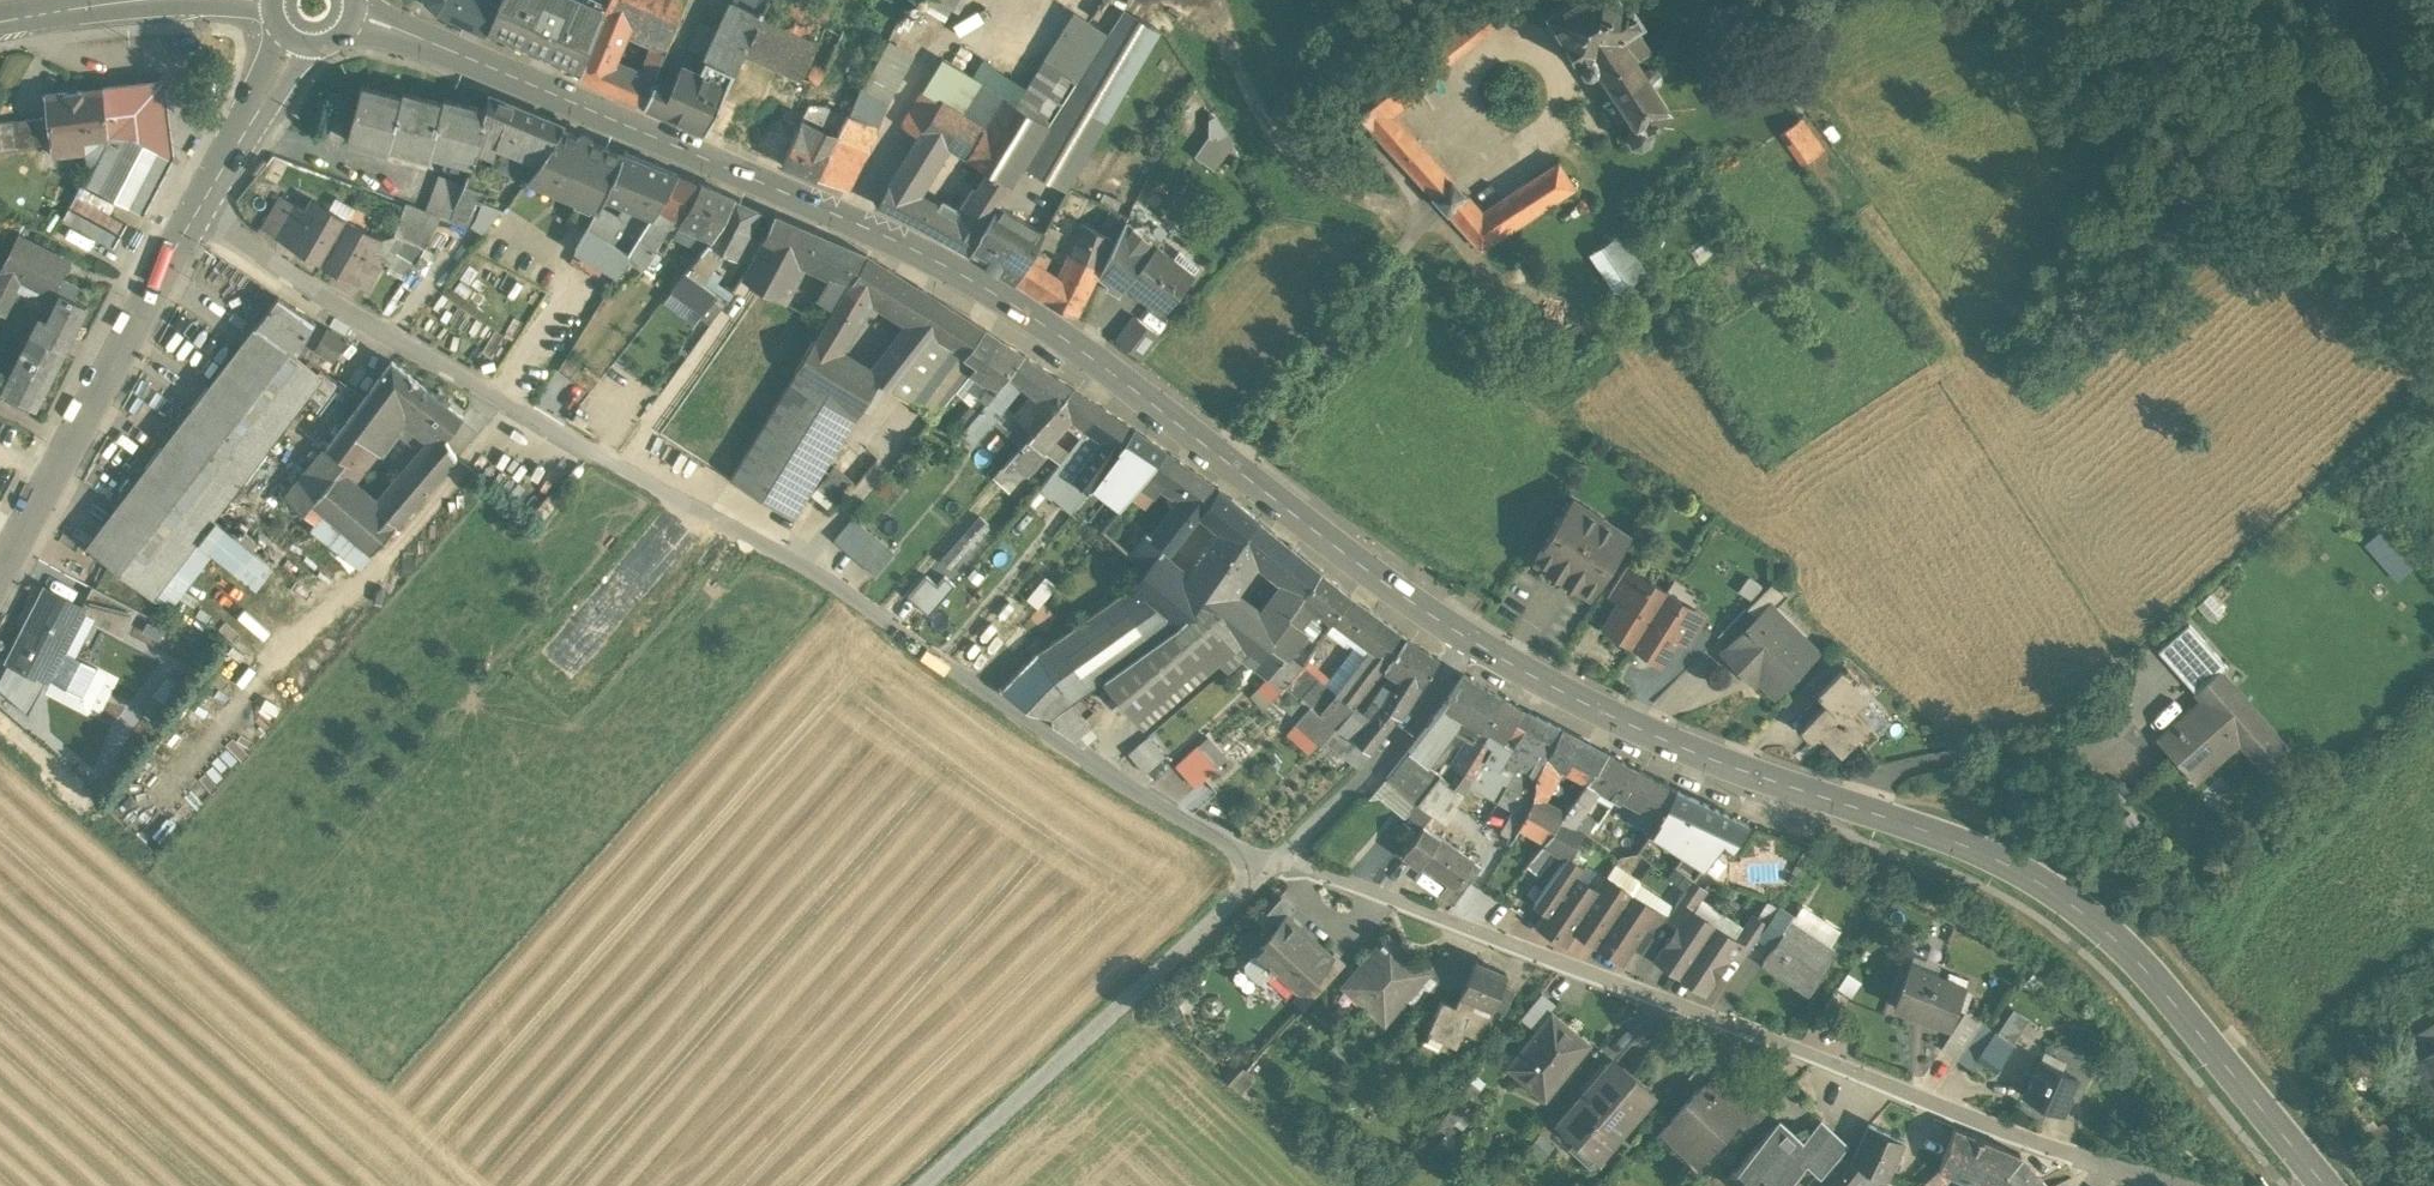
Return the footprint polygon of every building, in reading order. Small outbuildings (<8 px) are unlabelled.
[(426,0),(437,10),(442,0),(426,0)] [(497,0),(442,0),(437,10),(486,34),(488,27),(499,1),(497,0)] [(588,0),(499,0),(499,1),(488,27),(565,61),(580,67),(602,11),(604,7),(588,0)] [(604,7),(602,11),(605,13),(627,22),(642,28),(653,0),(607,0),(604,7)] [(642,28),(668,39),(684,0),(653,0),(642,28)] [(761,14),(790,29),(805,8),(788,0),(767,0),(761,14)] [(929,10),(942,17),(949,5),(953,8),(958,0),(935,0),(929,10)] [(1439,73),(1529,0),(1467,0),(1415,42),(1439,73)] [(1546,13),(1551,20),(1546,23),(1556,38),(1561,35),(1563,40),(1561,41),(1576,63),(1578,62),(1586,75),(1598,68),(1634,125),(1631,128),(1629,132),(1628,137),(1629,141),(1632,145),(1636,147),(1641,148),(1645,147),(1649,144),(1652,141),(1653,136),(1652,131),(1650,127),(1669,115),(1652,87),(1655,86),(1658,84),(1660,81),(1661,77),(1660,73),(1658,70),(1655,68),(1652,67),(1648,68),(1645,70),(1642,73),(1632,56),(1643,49),(1639,42),(1643,39),(1635,26),(1640,23),(1626,0),(1621,3),(1619,0),(1568,0),(1546,13)] [(829,18),(805,8),(790,29),(775,62),(782,65),(803,74),(826,25),(829,18)] [(1049,125),(1023,165),(1067,188),(1068,186),(1079,169),(1161,31),(1123,8),(1108,32),(1076,80),(1049,125)] [(1074,11),(1043,60),(1076,80),(1108,32),(1074,11)] [(627,22),(605,13),(600,22),(623,32),(627,22)] [(761,14),(746,48),(775,62),(790,29),(761,14)] [(623,32),(600,22),(577,75),(601,85),(610,63),(611,63),(623,32)] [(803,74),(803,76),(818,84),(841,32),(826,25),(803,74)] [(656,40),(641,77),(652,81),(666,44),(656,40)] [(1439,73),(1415,42),(1363,84),(1390,113),(1439,73)] [(913,56),(887,43),(863,87),(890,98),(913,56)] [(700,71),(684,64),(674,87),(675,87),(674,91),(652,81),(643,103),(706,131),(715,111),(715,110),(733,71),(705,58),(700,71)] [(975,78),(944,59),(924,91),(940,101),(963,115),(983,84),(975,78)] [(1076,80),(1043,60),(1024,92),(1016,104),(1049,125),(1076,80)] [(611,63),(610,63),(601,85),(619,93),(627,71),(611,63)] [(1024,92),(983,65),(975,78),(983,84),(1004,97),(1016,104),(1024,92)] [(641,77),(627,71),(619,93),(643,103),(652,81),(641,77)] [(162,81),(103,88),(107,136),(108,145),(87,184),(141,212),(171,155),(162,81)] [(1004,97),(983,84),(963,115),(985,128),(1004,97)] [(1390,113),(1363,84),(1344,99),(1435,200),(1453,183),(1390,113)] [(483,109),(443,98),(441,103),(401,91),(400,96),(360,85),(345,139),(387,151),(389,145),(428,157),(430,151),(471,163),(475,148),(486,110),(483,109)] [(890,98),(863,87),(849,114),(877,126),(890,98)] [(103,88),(44,95),(50,143),(51,143),(52,155),(86,151),(84,139),(107,136),(103,88)] [(923,90),(902,125),(919,135),(940,101),(924,91),(923,90)] [(563,125),(488,94),(483,109),(486,110),(475,148),(493,155),(494,154),(498,139),(521,147),(528,144),(530,139),(548,147),(562,129),(564,126),(563,126),(563,125)] [(985,128),(967,157),(988,171),(1010,184),(1011,184),(1023,165),(1049,125),(1016,104),(1004,97),(985,128)] [(919,135),(894,175),(918,190),(913,198),(931,207),(937,209),(942,200),(963,212),(972,196),(989,171),(988,171),(967,157),(985,128),(963,115),(940,101),(919,135)] [(849,114),(823,104),(812,126),(805,140),(831,150),(849,114)] [(877,126),(849,114),(831,150),(817,178),(845,189),(877,126)] [(42,117),(12,121),(15,148),(45,144),(42,117)] [(1802,120),(1781,133),(1801,165),(1822,152),(1802,120)] [(1217,121),(1192,152),(1213,170),(1238,139),(1217,121)] [(812,126),(803,122),(796,136),(805,140),(812,126)] [(579,136),(562,129),(548,147),(531,170),(527,176),(598,206),(599,206),(604,194),(605,194),(623,155),(591,140),(592,138),(580,133),(579,136)] [(805,140),(796,136),(782,164),(817,178),(831,150),(805,140)] [(493,155),(475,148),(471,163),(471,165),(488,171),(491,172),(497,156),(494,154),(493,155)] [(678,173),(624,151),(623,155),(605,194),(626,203),(654,214),(658,207),(678,173)] [(514,159),(502,176),(491,172),(488,171),(485,184),(490,187),(496,189),(513,195),(527,176),(531,170),(514,159)] [(1558,164),(1482,214),(1502,236),(1515,228),(1521,224),(1574,189),(1558,164)] [(488,171),(471,165),(467,176),(469,177),(485,184),(488,171)] [(989,171),(972,196),(993,211),(998,204),(1010,184),(989,171)] [(658,207),(675,216),(682,216),(701,183),(700,182),(700,184),(678,173),(658,207)] [(466,183),(439,174),(426,210),(441,215),(450,218),(455,208),(466,183)] [(918,190),(894,175),(877,204),(898,214),(909,196),(913,198),(918,190)] [(485,184),(469,177),(466,183),(455,208),(476,217),(490,187),(485,184)] [(682,216),(681,219),(677,228),(709,240),(711,243),(719,233),(737,200),(701,183),(682,216)] [(1447,213),(1465,196),(1458,188),(1453,183),(1435,200),(1440,205),(1447,213)] [(490,187),(476,217),(455,208),(450,218),(484,233),(513,195),(496,189),(490,187)] [(913,198),(909,196),(898,214),(920,225),(931,207),(913,198)] [(972,196),(963,212),(942,200),(937,209),(931,207),(920,225),(969,252),(981,233),(980,232),(993,211),(972,196)] [(1465,196),(1447,213),(1480,249),(1502,236),(1482,214),(1465,196)] [(280,198),(262,228),(277,236),(294,205),(280,198)] [(737,200),(719,233),(711,243),(709,240),(694,259),(703,266),(710,271),(725,252),(731,255),(758,208),(737,200)] [(345,221),(314,203),(308,213),(291,244),(322,262),(345,221)] [(426,210),(407,203),(394,236),(424,247),(441,215),(426,210)] [(654,214),(626,203),(621,216),(599,206),(598,206),(587,229),(629,254),(654,214)] [(993,211),(980,232),(981,233),(969,252),(986,262),(984,265),(997,273),(999,270),(1015,281),(1034,250),(1043,233),(998,204),(993,211)] [(308,213),(294,205),(277,236),(291,244),(308,213)] [(658,207),(654,214),(640,237),(648,242),(657,249),(675,216),(658,207)] [(869,254),(776,215),(742,278),(788,302),(805,261),(835,275),(820,299),(835,307),(837,308),(869,254)] [(345,221),(322,262),(355,280),(372,249),(378,239),(345,221)] [(1132,227),(1125,222),(1101,270),(1115,280),(1114,282),(1124,287),(1129,282),(1126,280),(1154,245),(1156,247),(1160,241),(1148,231),(1148,226),(1132,227)] [(1521,224),(1515,228),(1519,233),(1524,229),(1521,224)] [(1113,240),(1084,226),(1070,254),(1099,268),(1113,240)] [(629,254),(587,229),(576,250),(617,273),(627,256),(629,254)] [(47,322),(40,318),(32,334),(64,350),(86,306),(73,299),(78,289),(60,280),(69,262),(18,236),(0,272),(0,312),(3,313),(17,286),(23,289),(31,291),(39,291),(58,301),(47,322)] [(1644,272),(1621,236),(1591,254),(1614,291),(1644,272)] [(648,242),(640,237),(629,254),(627,256),(642,268),(657,249),(648,242)] [(1156,247),(1154,245),(1126,280),(1129,282),(1132,278),(1145,289),(1142,292),(1164,311),(1190,279),(1170,263),(1173,260),(1172,260),(1156,247)] [(372,249),(355,280),(368,288),(386,257),(372,249)] [(1034,250),(1015,281),(1031,291),(1045,269),(1043,268),(1048,260),(1034,250)] [(1197,268),(1178,253),(1172,260),(1173,260),(1170,263),(1190,279),(1192,276),(1192,275),(1197,268)] [(902,275),(869,254),(837,308),(855,319),(869,295),(884,304),(902,275)] [(1099,268),(1070,254),(1060,276),(1047,302),(1050,303),(1076,315),(1099,268)] [(426,260),(418,256),(413,265),(421,270),(426,260)] [(703,266),(694,259),(686,269),(698,278),(700,271),(703,266)] [(698,278),(686,269),(671,288),(702,312),(717,293),(698,278)] [(1060,276),(1045,269),(1031,291),(1047,302),(1060,276)] [(1470,270),(1463,276),(1482,296),(1489,289),(1470,270)] [(918,285),(902,275),(884,304),(900,314),(918,285)] [(914,322),(874,376),(879,379),(878,381),(909,400),(942,358),(951,346),(953,343),(935,332),(954,308),(918,285),(900,314),(914,322)] [(278,296),(255,326),(295,354),(315,321),(278,296)] [(837,308),(835,307),(820,332),(816,340),(835,351),(855,319),(837,308)] [(1136,316),(1118,340),(1141,357),(1159,334),(1136,316)] [(953,343),(951,346),(958,351),(975,364),(978,361),(966,352),(985,329),(972,319),(953,343)] [(306,364),(295,355),(295,354),(255,326),(86,547),(153,598),(198,539),(214,518),(326,372),(307,361),(306,364)] [(326,328),(315,349),(335,360),(346,340),(326,328)] [(985,329),(966,352),(978,361),(997,338),(985,329)] [(32,334),(12,373),(10,372),(1,390),(35,407),(64,350),(32,334)] [(975,364),(970,371),(988,383),(979,394),(987,400),(1010,371),(1022,354),(997,338),(975,364)] [(874,376),(836,352),(816,340),(815,339),(796,370),(860,409),(878,381),(879,379),(874,376)] [(951,346),(942,358),(949,362),(958,351),(951,346)] [(1022,354),(1010,371),(1024,380),(1038,365),(1022,354)] [(949,362),(942,358),(938,362),(946,366),(949,362)] [(436,395),(392,361),(327,445),(347,463),(350,459),(361,467),(362,467),(377,451),(378,452),(402,420),(431,443),(432,444),(440,435),(445,439),(446,438),(463,416),(446,403),(450,399),(439,391),(436,395)] [(1055,376),(1038,365),(1024,380),(1041,392),(1055,376)] [(796,370),(795,370),(776,402),(730,477),(793,516),(860,409),(796,370)] [(944,386),(928,376),(917,390),(941,405),(950,394),(951,395),(953,392),(944,386)] [(1041,392),(1018,417),(1033,431),(1072,387),(1055,376),(1041,392)] [(950,378),(944,386),(953,392),(959,385),(950,378)] [(1033,431),(1029,435),(1043,448),(1072,416),(1086,427),(1101,406),(1072,387),(1033,431)] [(1004,399),(994,391),(987,400),(983,406),(992,413),(1004,399)] [(983,406),(962,431),(975,442),(996,417),(992,413),(983,406)] [(1133,428),(1101,406),(1086,427),(1104,439),(1094,454),(1109,464),(1120,450),(1119,448),(1133,428)] [(996,417),(975,442),(1002,466),(1008,459),(1020,445),(1003,430),(1007,426),(996,417)] [(1018,417),(1008,427),(1007,426),(1003,430),(1020,445),(1029,435),(1033,431),(1018,417)] [(1166,450),(1133,428),(1119,448),(1120,450),(1132,459),(1122,472),(1127,476),(1118,486),(1130,494),(1138,484),(1139,485),(1140,483),(1166,450)] [(445,439),(440,435),(432,444),(431,443),(377,506),(397,523),(456,456),(446,438),(445,439)] [(1043,448),(1029,435),(1020,445),(1008,459),(1027,474),(1047,451),(1043,448)] [(863,456),(844,442),(830,461),(849,475),(863,456)] [(347,463),(327,445),(258,530),(288,553),(309,529),(309,528),(323,511),(372,552),(397,523),(377,506),(348,482),(361,467),(350,459),(347,463)] [(1166,450),(1140,483),(1151,491),(1156,490),(1157,490),(1162,483),(1179,459),(1166,450)] [(1047,451),(1027,474),(1041,484),(1059,462),(1047,451)] [(1109,464),(1094,454),(1082,469),(1097,480),(1109,464)] [(1027,474),(1008,459),(1002,466),(992,476),(1025,503),(1039,488),(1041,484),(1027,474)] [(1180,496),(1159,525),(1179,540),(1200,515),(1203,511),(1218,487),(1179,459),(1162,483),(1180,496)] [(1041,484),(1039,488),(1052,498),(1073,473),(1059,462),(1041,484)] [(1097,480),(1082,469),(1077,476),(1091,487),(1094,484),(1097,480)] [(1077,476),(1073,473),(1052,498),(1070,511),(1078,503),(1091,487),(1077,476)] [(1140,483),(1139,485),(1138,484),(1130,494),(1120,506),(1119,507),(1134,519),(1156,490),(1151,491),(1140,483)] [(1109,496),(1094,484),(1091,487),(1078,503),(1105,524),(1119,507),(1120,506),(1109,496)] [(1118,486),(1109,496),(1120,506),(1130,494),(1118,486)] [(1223,530),(1199,565),(1201,566),(1216,576),(1218,573),(1257,517),(1218,487),(1203,511),(1200,515),(1223,530)] [(1573,499),(1534,559),(1547,568),(1545,570),(1548,572),(1552,565),(1561,571),(1557,577),(1560,580),(1600,516),(1573,499)] [(1056,512),(1048,506),(1044,510),(1052,517),(1056,512)] [(1134,519),(1119,507),(1105,524),(1100,529),(1129,554),(1148,531),(1134,519)] [(852,516),(833,538),(853,555),(872,533),(852,516)] [(1600,516),(1560,580),(1564,582),(1568,576),(1576,581),(1572,587),(1574,588),(1576,586),(1590,596),(1629,534),(1600,516)] [(1291,545),(1257,517),(1218,573),(1233,584),(1237,578),(1239,580),(1255,557),(1273,572),(1291,545)] [(272,566),(215,521),(214,518),(198,539),(256,586),(272,566)] [(1179,540),(1159,525),(1153,535),(1165,546),(1171,550),(1179,540)] [(341,553),(309,529),(288,553),(288,554),(265,583),(298,608),(341,553)] [(1148,531),(1129,554),(1146,568),(1157,555),(1165,546),(1153,535),(1148,531)] [(894,552),(872,533),(853,555),(875,573),(894,552)] [(1291,545),(1273,572),(1286,582),(1302,595),(1304,593),(1321,570),(1291,545)] [(1146,568),(1129,554),(1122,562),(1139,576),(1146,568)] [(1139,576),(1131,585),(1163,612),(1177,596),(1189,582),(1157,555),(1146,568),(1139,576)] [(1216,576),(1201,566),(1189,582),(1204,593),(1212,582),(1216,576)] [(1625,567),(1609,593),(1621,600),(1638,574),(1625,567)] [(1351,595),(1321,570),(1304,593),(1302,595),(1286,620),(1277,632),(1269,645),(1284,654),(1284,653),(1288,656),(1306,629),(1301,625),(1308,616),(1327,628),(1334,619),(1351,595)] [(1233,584),(1218,573),(1216,576),(1212,582),(1227,592),(1233,584)] [(1621,600),(1604,627),(1633,645),(1666,592),(1638,574),(1621,600)] [(1204,593),(1189,582),(1177,596),(1192,612),(1193,609),(1204,593)] [(1227,592),(1212,582),(1204,593),(1193,609),(1228,635),(1245,608),(1227,592)] [(1286,582),(1269,607),(1286,620),(1302,595),(1286,582)] [(1771,583),(1745,609),(1756,619),(1769,606),(1771,608),(1783,595),(1771,583)] [(1130,584),(1036,650),(999,687),(1026,706),(1052,715),(1071,702),(1106,678),(1138,653),(1174,628),(1178,625),(1177,623),(1163,613),(1163,612),(1131,585),(1130,584)] [(133,607),(94,587),(84,608),(85,609),(84,611),(121,631),(133,607)] [(84,608),(44,588),(7,660),(34,673),(35,671),(49,679),(63,650),(84,611),(85,609),(84,608)] [(1666,592),(1633,645),(1661,663),(1678,636),(1694,610),(1666,592)] [(1405,637),(1351,595),(1334,619),(1371,648),(1363,658),(1379,673),(1384,666),(1385,667),(1405,637)] [(1177,596),(1163,612),(1163,613),(1177,623),(1192,612),(1177,596)] [(1756,619),(1722,654),(1739,672),(1745,666),(1775,695),(1808,661),(1796,650),(1805,642),(1771,608),(1769,606),(1756,619)] [(1277,632),(1245,608),(1228,635),(1259,658),(1269,645),(1277,632)] [(1228,635),(1193,609),(1192,612),(1177,623),(1179,625),(1178,625),(1174,628),(1217,661),(1228,668),(1242,656),(1254,666),(1259,658),(1228,635)] [(1694,610),(1678,636),(1690,644),(1706,618),(1694,610)] [(2190,625),(2160,651),(2195,692),(2220,670),(2225,665),(2190,625)] [(1138,653),(1106,678),(1132,713),(1162,689),(1198,658),(1217,661),(1174,628),(1138,653)] [(1438,658),(1405,637),(1385,667),(1395,673),(1386,686),(1390,689),(1399,676),(1405,680),(1409,673),(1423,682),(1438,658)] [(1254,666),(1253,667),(1266,676),(1274,667),(1284,654),(1269,645),(1259,658),(1254,666)] [(118,679),(63,650),(49,679),(103,708),(118,679)] [(1312,651),(1304,664),(1311,670),(1320,659),(1312,651)] [(1288,656),(1284,653),(1284,654),(1274,667),(1291,679),(1301,666),(1288,656)] [(1379,673),(1363,658),(1353,671),(1368,686),(1379,673)] [(1830,659),(1807,683),(1817,693),(1841,669),(1830,659)] [(1304,664),(1303,663),(1301,666),(1291,679),(1286,686),(1300,698),(1313,710),(1332,688),(1311,670),(1304,664)] [(1291,679),(1274,667),(1266,676),(1268,677),(1283,690),(1285,686),(1286,686),(1291,679)] [(1826,702),(1800,729),(1812,740),(1819,733),(1841,754),(1855,739),(1864,748),(1878,734),(1852,708),(1866,694),(1841,669),(1817,693),(1826,702)] [(2220,670),(2195,692),(2202,700),(2157,739),(2193,779),(2210,764),(2206,760),(2239,731),(2268,763),(2286,746),(2220,670)] [(1353,671),(1336,692),(1353,706),(1358,700),(1368,686),(1353,671)] [(1405,680),(1399,676),(1390,689),(1390,690),(1369,718),(1353,738),(1369,751),(1398,716),(1400,717),(1423,682),(1409,673),(1405,680)] [(1502,698),(1464,675),(1443,706),(1444,706),(1435,717),(1449,728),(1457,716),(1482,728),(1483,729),(1502,698)] [(1332,688),(1313,710),(1335,731),(1338,727),(1353,706),(1336,692),(1332,688)] [(1313,710),(1300,698),(1286,712),(1322,744),(1335,731),(1313,710)] [(1529,714),(1502,698),(1483,729),(1482,728),(1476,737),(1491,746),(1498,750),(1508,732),(1518,738),(1529,714)] [(1358,700),(1353,706),(1358,710),(1363,703),(1358,700)] [(1084,745),(1098,734),(1071,702),(1052,715),(1053,724),(1084,745)] [(1353,706),(1338,727),(1345,732),(1350,736),(1353,738),(1369,718),(1358,710),(1353,706)] [(1560,729),(1529,714),(1518,738),(1513,748),(1508,757),(1505,762),(1515,768),(1517,764),(1537,774),(1560,729)] [(1560,729),(1537,774),(1535,796),(1541,800),(1555,773),(1559,766),(1565,769),(1574,774),(1589,744),(1560,729)] [(1424,730),(1409,750),(1425,763),(1436,749),(1429,744),(1433,738),(1424,730)] [(1345,732),(1341,737),(1346,741),(1350,736),(1345,732)] [(1471,734),(1453,765),(1457,768),(1473,776),(1477,769),(1481,764),(1491,746),(1476,737),(1471,734)] [(1148,736),(1129,753),(1146,772),(1165,756),(1148,736)] [(1227,757),(1208,736),(1198,745),(1217,766),(1227,757)] [(1198,745),(1196,743),(1176,764),(1196,786),(1217,766),(1198,745)] [(1587,783),(1608,754),(1589,744),(1574,774),(1587,783)] [(1498,750),(1491,746),(1481,764),(1484,767),(1508,781),(1515,768),(1505,762),(1508,757),(1498,750)] [(1425,763),(1409,750),(1388,775),(1418,800),(1438,774),(1431,768),(1425,763)] [(1608,754),(1587,783),(1599,790),(1620,801),(1622,798),(1638,770),(1608,754)] [(1517,764),(1515,768),(1508,781),(1505,786),(1532,801),(1535,796),(1537,774),(1517,764)] [(1455,771),(1448,766),(1442,776),(1448,782),(1455,771)] [(1559,766),(1555,773),(1562,776),(1565,769),(1559,766)] [(1473,776),(1457,768),(1455,771),(1448,782),(1463,794),(1473,776)] [(1676,790),(1638,770),(1622,798),(1659,817),(1676,790)] [(1442,776),(1438,774),(1418,800),(1432,813),(1445,821),(1463,794),(1448,782),(1442,776)] [(1599,790),(1587,783),(1571,805),(1582,813),(1599,790)] [(1532,801),(1505,786),(1497,801),(1513,809),(1525,816),(1532,801)] [(1737,820),(1676,790),(1659,817),(1660,818),(1653,830),(1686,853),(1676,866),(1694,880),(1724,839),(1737,820)] [(1565,815),(1541,800),(1535,796),(1532,801),(1525,816),(1514,837),(1510,844),(1533,858),(1545,842),(1563,819),(1565,815)] [(1513,809),(1502,831),(1514,837),(1525,816),(1513,809)] [(1563,819),(1545,842),(1556,850),(1566,856),(1584,830),(1563,819)] [(1749,826),(1737,820),(1724,839),(1734,847),(1749,826)] [(1423,825),(1401,854),(1415,864),(1418,859),(1422,862),(1440,837),(1423,825)] [(1473,859),(1440,837),(1422,862),(1450,881),(1455,885),(1465,870),(1466,870),(1473,859)] [(1533,858),(1530,864),(1541,870),(1556,850),(1545,842),(1533,858)] [(1570,860),(1539,904),(1549,912),(1574,875),(1576,877),(1582,868),(1570,860)] [(1455,885),(1450,881),(1440,894),(1453,904),(1474,877),(1465,870),(1455,885)] [(1549,912),(1540,925),(1564,941),(1573,927),(1597,891),(1596,890),(1576,877),(1574,875),(1549,912)] [(1630,893),(1606,877),(1596,890),(1597,891),(1573,927),(1596,943),(1630,893)] [(1666,917),(1666,918),(1677,926),(1690,908),(1691,909),(1697,900),(1684,891),(1666,917)] [(1630,893),(1596,943),(1621,959),(1647,922),(1655,910),(1630,893)] [(1766,924),(1762,930),(1777,940),(1790,922),(1791,922),(1795,916),(1778,905),(1766,924)] [(1677,926),(1656,958),(1680,974),(1713,924),(1691,909),(1690,908),(1677,926)] [(1666,917),(1655,910),(1647,922),(1658,929),(1666,918),(1666,917)] [(1329,955),(1286,915),(1256,948),(1269,960),(1266,964),(1272,970),(1273,969),(1297,991),(1298,991),(1330,956),(1329,955)] [(1766,924),(1753,915),(1745,927),(1758,936),(1762,930),(1766,924)] [(1777,940),(1763,962),(1778,973),(1779,971),(1804,988),(1817,968),(1823,971),(1836,952),(1791,922),(1790,922),(1777,940)] [(1713,924),(1680,974),(1703,990),(1730,951),(1737,941),(1736,940),(1713,924)] [(1745,927),(1736,940),(1737,941),(1730,951),(1742,960),(1758,936),(1745,927)] [(1380,943),(1344,984),(1384,1019),(1426,971),(1427,970),(1426,970),(1387,935),(1382,940),(1378,937),(1376,939),(1380,943)] [(1444,949),(1426,970),(1427,970),(1426,971),(1437,980),(1458,955),(1444,949)] [(1330,956),(1298,991),(1297,991),(1292,996),(1303,1006),(1345,961),(1333,951),(1329,955),(1330,956)] [(1473,962),(1458,955),(1437,980),(1447,984),(1441,996),(1454,1002),(1459,992),(1460,992),(1473,962)] [(1454,1002),(1441,996),(1426,1029),(1455,1042),(1460,1030),(1474,998),(1491,1006),(1506,973),(1475,959),(1473,962),(1460,992),(1459,992),(1454,1002)] [(1965,985),(1908,964),(1893,1004),(1949,1026),(1965,985)] [(1834,989),(1816,1017),(1829,1025),(1847,998),(1834,989)] [(1554,1003),(1541,992),(1521,1016),(1537,1030),(1550,1013),(1548,1011),(1554,1003)] [(1491,1006),(1474,998),(1460,1030),(1477,1038),(1491,1006)] [(1967,1009),(1941,1047),(1957,1058),(1973,1035),(1983,1020),(1967,1009)] [(1537,1030),(1507,1065),(1544,1096),(1588,1043),(1551,1012),(1550,1013),(1537,1030)] [(2413,1036),(2424,1054),(2433,1047),(2433,1023),(2413,1036)] [(2019,1032),(2006,1024),(1999,1034),(2012,1042),(2019,1032)] [(2408,1029),(2392,1039),(2409,1065),(2414,1061),(2414,1060),(2424,1054),(2413,1036),(2408,1029)] [(1985,1044),(1975,1058),(1976,1059),(1994,1071),(2013,1043),(2012,1042),(1999,1034),(1994,1030),(1985,1044)] [(1973,1035),(1957,1058),(1971,1067),(1976,1059),(1975,1058),(1985,1044),(1973,1035)] [(2096,1058),(2064,1043),(2052,1047),(2050,1053),(2064,1059),(2060,1067),(2076,1075),(2067,1092),(2069,1093),(2070,1093),(2068,1096),(2076,1100),(2096,1058)] [(2414,1060),(2414,1061),(2433,1093),(2433,1047),(2424,1054),(2414,1060)] [(1706,1053),(1688,1075),(1699,1085),(1712,1071),(1713,1072),(1719,1065),(1706,1053)] [(2064,1059),(2050,1053),(2046,1061),(2060,1067),(2064,1059)] [(2046,1061),(2040,1058),(2023,1093),(2049,1105),(2061,1111),(2068,1096),(2069,1093),(2067,1092),(2076,1075),(2046,1061)] [(1611,1061),(1575,1102),(1576,1103),(1561,1121),(1598,1153),(1650,1095),(1611,1061)] [(1236,1064),(1223,1077),(1232,1084),(1243,1071),(1236,1064)] [(1243,1071),(1232,1084),(1239,1091),(1251,1078),(1243,1071)] [(1699,1085),(1666,1121),(1703,1154),(1736,1119),(1748,1104),(1713,1072),(1712,1071),(1699,1085)] [(1470,1081),(1437,1122),(1445,1128),(1478,1087),(1470,1081)] [(2049,1105),(2023,1093),(2017,1106),(2043,1118),(2049,1105)] [(1754,1097),(1748,1104),(1736,1119),(1747,1129),(1766,1108),(1754,1097)] [(1778,1119),(1728,1173),(1742,1185),(1745,1185),(1748,1182),(1753,1185),(1779,1185),(1805,1157),(1811,1151),(1800,1141),(1786,1128),(1787,1127),(1778,1119)] [(1845,1143),(1820,1120),(1800,1141),(1811,1151),(1805,1157),(1818,1169),(1838,1150),(1845,1143)] [(1868,1121),(1850,1159),(1831,1181),(1827,1185),(1847,1185),(1845,1185),(1862,1164),(1885,1175),(1886,1174),(1891,1163),(1896,1166),(1899,1159),(1894,1157),(1903,1138),(1868,1121)] [(2019,1152),(1953,1126),(1938,1164),(1949,1169),(1984,1183),(1986,1183),(2020,1153),(2019,1152)] [(1838,1150),(1819,1169),(1831,1181),(1850,1159),(1838,1150)] [(2039,1175),(2020,1153),(1986,1183),(1984,1183),(1980,1185),(2027,1185),(2039,1175)] [(1862,1164),(1845,1185),(1847,1185),(1910,1185),(1886,1174),(1885,1175),(1862,1164)] [(1938,1185),(1946,1177),(1949,1169),(1938,1164),(1913,1185),(1939,1185),(1938,1185)] [(2027,1185),(2048,1185),(2039,1175),(2027,1185)]
